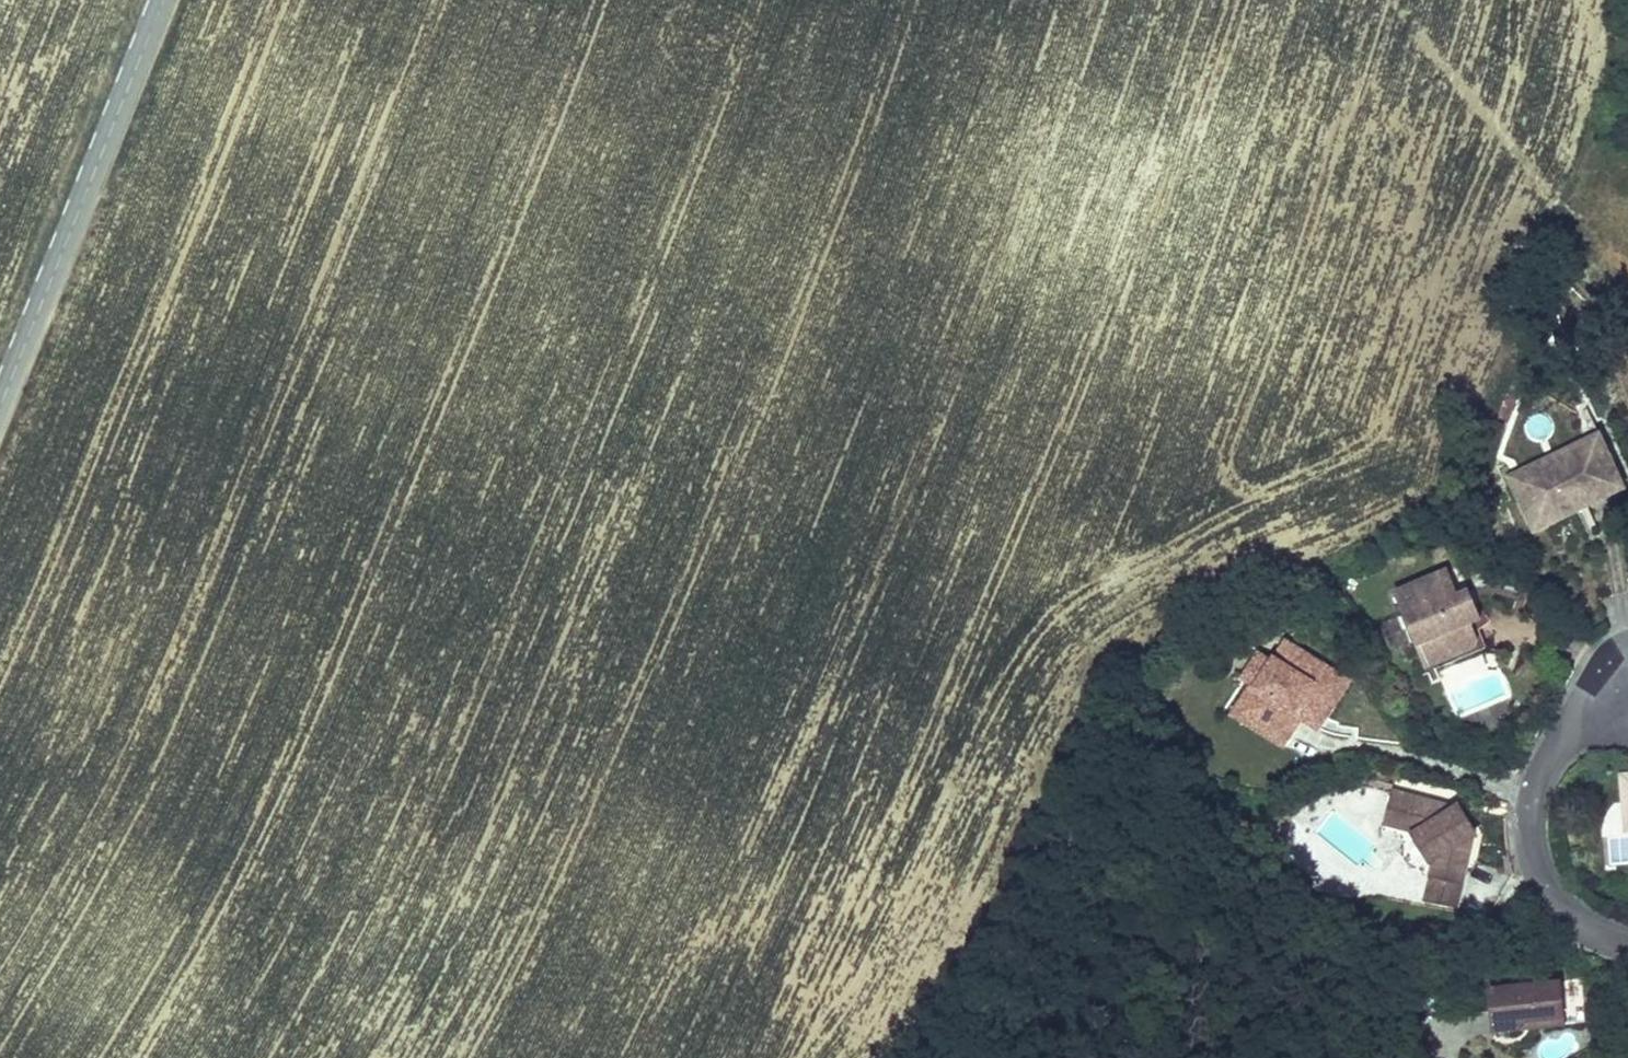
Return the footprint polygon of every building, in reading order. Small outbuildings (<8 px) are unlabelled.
[(1511,478),(1531,522),(1563,507),(1567,497),(1575,494),(1580,503),(1624,483),(1605,441),(1594,446),(1591,438),(1559,453),(1557,448),(1538,456),(1535,466),(1511,478)] [(1563,507),(1565,510),(1580,503),(1575,494),(1567,497),(1563,507)] [(1462,590),(1451,565),(1398,586),(1424,649),(1447,640),(1450,645),(1459,648),(1478,639),(1480,632),(1474,617),(1485,612),(1477,595),(1465,600),(1462,590)] [(1465,600),(1477,595),(1473,586),(1462,590),(1465,600)] [(1328,723),(1355,680),(1286,638),(1274,659),(1257,686),(1252,684),(1232,716),(1280,745),(1303,708),(1328,723)] [(1259,649),(1242,677),(1252,684),(1257,686),(1274,659),(1259,649)] [(1280,745),(1288,750),(1305,722),(1322,732),(1328,723),(1303,708),(1280,745)] [(1446,798),(1390,784),(1382,816),(1416,824),(1432,853),(1429,871),(1462,878),(1470,828),(1473,827),(1461,795),(1454,800),(1446,798)] [(1429,871),(1426,893),(1458,899),(1462,878),(1429,871)] [(1520,1017),(1562,1012),(1558,975),(1488,984),(1493,1028),(1521,1024),(1520,1017)] [(1521,1024),(1563,1019),(1562,1012),(1520,1017),(1521,1024)]
